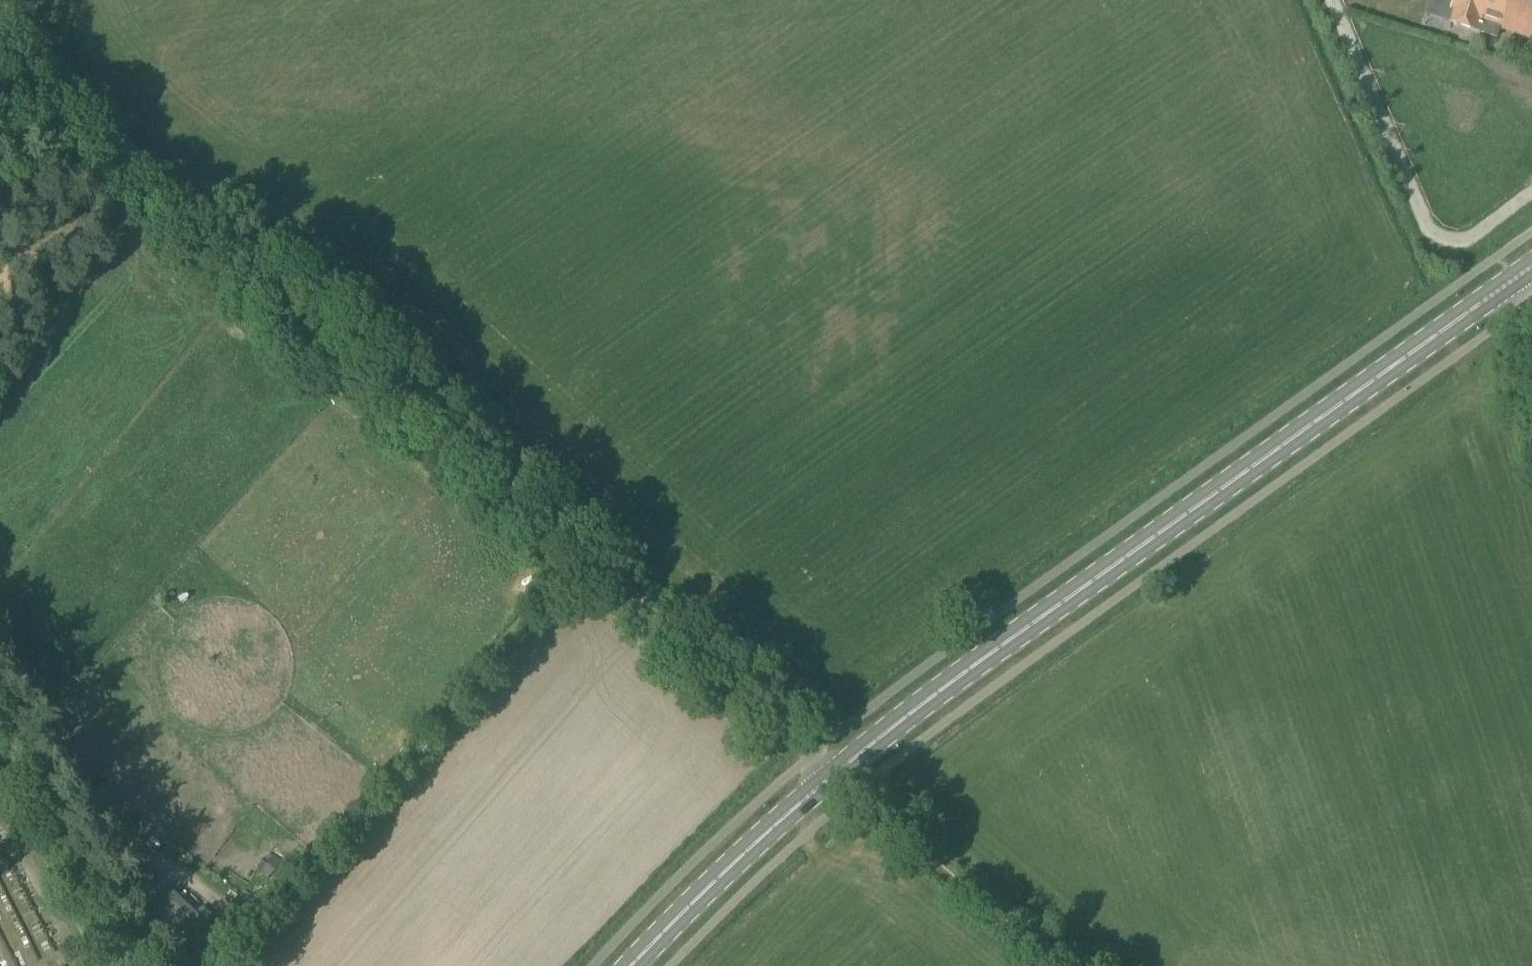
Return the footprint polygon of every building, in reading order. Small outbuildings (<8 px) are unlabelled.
[(1450,10),(1452,11),(1448,23),(1476,31),(1478,24),(1531,41),(1531,0),(1453,0),(1450,10)] [(204,955),(220,938),(171,892),(155,909),(204,955)]
